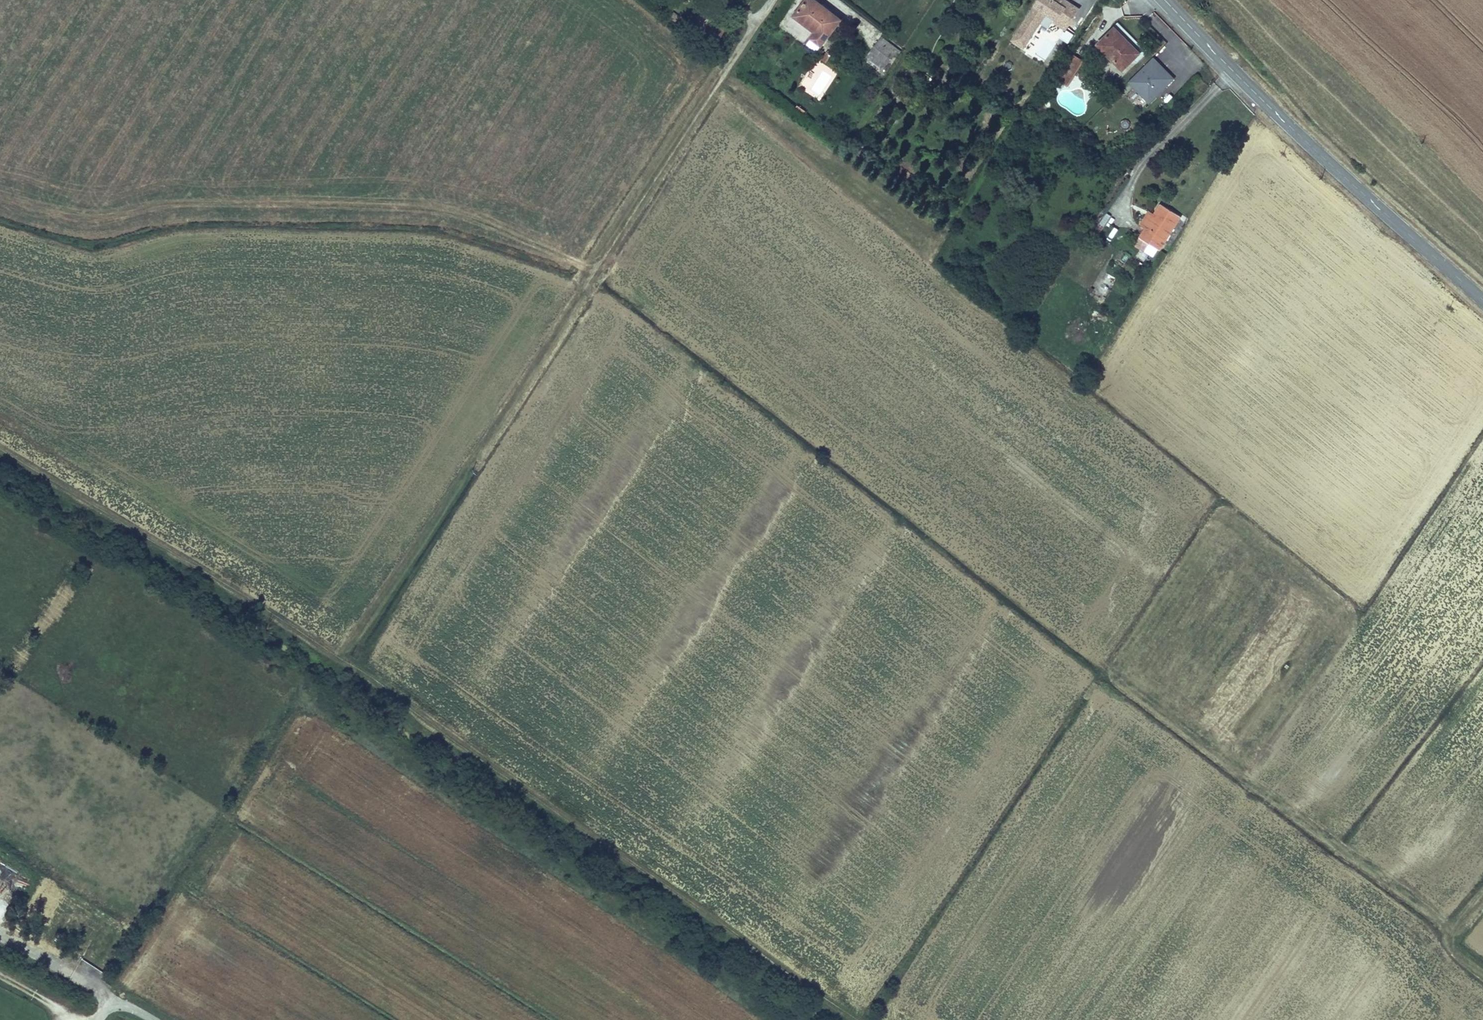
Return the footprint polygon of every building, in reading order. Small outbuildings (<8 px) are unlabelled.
[(819,0),(804,0),(796,12),(816,27),(810,35),(822,43),(841,16),(819,0)] [(1011,40),(1025,49),(1045,16),(1066,29),(1080,6),(1070,0),(1035,0),(1011,40)] [(728,26),(718,19),(708,33),(718,40),(728,26)] [(1047,29),(1041,25),(1024,50),(1042,62),(1064,29),(1052,21),(1047,29)] [(1113,28),(1115,30),(1099,45),(1122,70),(1133,59),(1137,63),(1148,52),(1120,21),(1113,28)] [(714,47),(718,40),(708,33),(704,40),(714,47)] [(897,55),(901,50),(881,36),(863,62),(878,74),(894,52),(897,55)] [(1088,63),(1074,53),(1059,76),(1061,78),(1056,86),(1060,89),(1066,81),(1072,85),(1088,63)] [(1152,55),(1128,81),(1150,103),(1175,77),(1152,55)] [(1177,217),(1157,204),(1135,237),(1156,251),(1177,217)] [(10,1008),(3,1004),(0,1010),(0,1019),(2,1019),(10,1008)]
